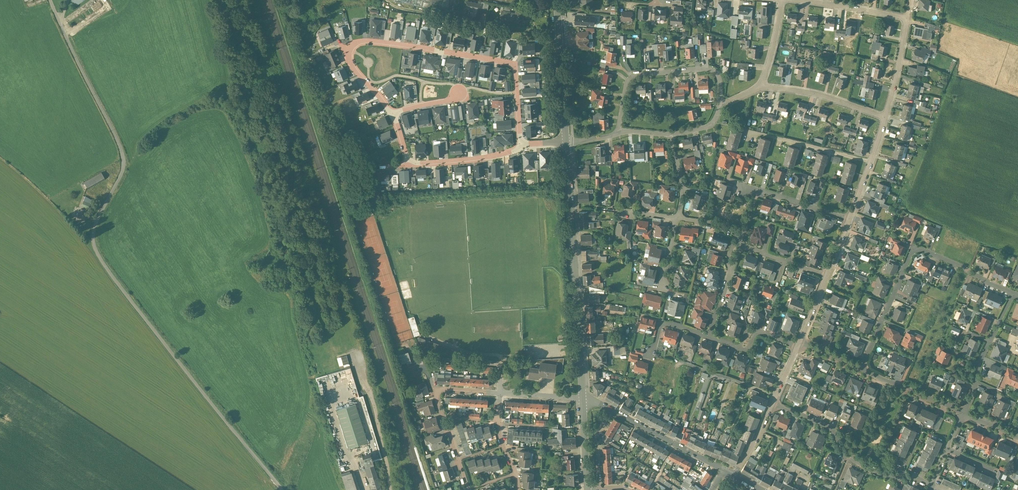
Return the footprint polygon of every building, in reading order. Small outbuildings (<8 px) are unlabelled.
[(391,0),(401,2),(447,12),(450,0),(391,0)] [(919,4),(920,4),(919,9),(929,11),(930,5),(930,1),(929,0),(927,0),(920,0),(919,4)] [(482,4),(466,1),(465,7),(474,9),(473,17),(480,18),(482,7),(482,4)] [(727,3),(718,2),(717,16),(729,17),(730,9),(727,9),(727,3)] [(753,8),(740,6),(739,14),(743,14),(743,18),(751,19),(753,8)] [(771,7),(762,6),(762,10),(761,10),(761,18),(768,18),(769,16),(770,16),(771,7)] [(647,9),(639,8),(639,18),(646,18),(647,18),(647,11),(647,9)] [(666,10),(656,9),(655,13),(655,18),(665,19),(666,10)] [(516,13),(505,10),(504,17),(512,19),(512,20),(519,21),(519,20),(522,21),(523,17),(521,16),(522,11),(516,10),(516,13)] [(633,12),(623,11),(622,20),(627,20),(628,19),(632,20),(633,12)] [(576,13),(567,13),(568,23),(576,22),(576,17),(576,13)] [(682,14),(676,13),(675,16),(671,16),(671,24),(674,24),(674,25),(678,26),(678,22),(681,23),(682,16),(681,16),(682,14)] [(796,22),(797,14),(788,13),(787,21),(796,22)] [(817,24),(818,17),(809,16),(808,24),(817,24)] [(382,19),(371,18),(369,34),(380,35),(381,28),(382,19)] [(835,19),(826,18),(825,25),(825,28),(829,28),(829,26),(835,27),(835,19)] [(354,33),(362,33),(362,29),(362,21),(361,21),(354,21),(354,33)] [(856,22),(847,21),(846,28),(855,29),(856,22)] [(399,23),(391,22),(389,36),(398,38),(400,28),(400,23),(399,23)] [(339,38),(349,35),(347,29),(346,24),(345,24),(337,27),(339,38)] [(894,26),(888,24),(886,33),(892,35),(894,26)] [(404,38),(414,39),(415,28),(416,26),(415,26),(406,25),(404,38)] [(925,29),(916,28),(916,27),(914,37),(915,37),(931,40),(931,41),(932,34),(931,34),(928,33),(928,30),(925,29)] [(322,46),(333,41),(327,28),(316,33),(322,46)] [(419,41),(429,42),(430,35),(431,30),(430,30),(421,28),(419,41)] [(448,29),(437,28),(435,43),(446,45),(448,35),(449,29),(448,29)] [(736,38),(737,35),(740,36),(741,31),(737,31),(737,29),(731,28),(730,37),(736,38)] [(767,28),(759,28),(758,37),(766,38),(767,28)] [(586,32),(579,32),(578,33),(578,35),(577,36),(577,40),(589,39),(588,32),(588,31),(586,32)] [(465,38),(454,36),(453,46),(464,48),(464,44),(465,38)] [(470,48),(480,50),(482,39),(473,38),(472,37),(471,42),(470,48)] [(589,39),(577,40),(577,44),(579,45),(579,47),(580,48),(589,47),(589,41),(589,39)] [(516,42),(506,40),(504,55),(515,57),(516,48),(517,42),(516,42)] [(490,52),(498,53),(499,50),(500,43),(498,42),(492,41),(490,52)] [(536,53),(535,42),(525,42),(523,43),(523,49),(523,54),(536,53)] [(716,46),(707,47),(708,56),(716,55),(716,46)] [(887,47),(880,46),(878,54),(885,56),(887,47)] [(693,48),(685,48),(686,58),(694,57),(693,48)] [(759,49),(752,48),(751,57),(758,58),(759,49)] [(329,52),(325,53),(325,54),(327,60),(337,56),(334,49),(329,52)] [(666,49),(663,50),(664,59),(672,58),(671,49),(669,49),(666,49)] [(921,51),(915,49),(912,58),(922,61),(925,53),(921,51)] [(647,51),(644,51),(645,60),(653,60),(652,50),(647,51)] [(613,52),(608,51),(607,60),(615,62),(615,61),(616,52),(613,52)] [(417,54),(409,52),(408,56),(404,56),(403,64),(411,65),(412,63),(415,64),(416,59),(417,54)] [(424,55),(422,67),(436,69),(436,67),(437,60),(438,57),(433,56),(429,56),(424,55)] [(337,56),(327,60),(330,66),(334,64),(340,62),(337,56)] [(460,60),(448,58),(447,65),(449,65),(449,68),(451,68),(450,73),(457,74),(459,67),(460,60)] [(523,59),(524,67),(527,67),(535,66),(535,58),(523,59)] [(475,63),(468,61),(466,70),(465,75),(466,75),(473,76),(475,63)] [(490,65),(482,64),(482,68),(481,68),(480,75),(488,76),(489,70),(490,65)] [(919,65),(918,69),(910,67),(908,72),(907,74),(909,75),(909,74),(915,75),(915,76),(916,76),(916,74),(923,76),(925,67),(919,65)] [(333,71),(337,81),(348,76),(344,66),(333,71)] [(504,68),(496,66),(495,71),(495,74),(494,77),(503,79),(503,75),(505,75),(505,72),(504,72),(504,68)] [(787,67),(780,66),(779,75),(786,76),(787,67)] [(883,69),(876,67),(874,76),(881,78),(883,69)] [(807,70),(799,69),(798,78),(805,79),(807,70)] [(828,74),(821,72),(820,76),(819,81),(826,83),(828,74)] [(522,74),(522,82),(530,82),(536,81),(535,73),(522,74)] [(612,74),(605,73),(603,82),(611,83),(612,74)] [(847,80),(838,77),(837,81),(838,81),(837,86),(844,89),(847,80)] [(348,82),(343,84),(344,85),(347,93),(359,88),(355,79),(348,82)] [(708,80),(699,81),(699,89),(708,88),(708,80)] [(398,91),(391,81),(383,87),(381,88),(388,98),(398,91)] [(688,82),(679,82),(679,87),(680,90),(684,90),(688,90),(689,90),(688,82)] [(665,83),(656,84),(657,91),(657,97),(658,97),(658,96),(666,96),(666,91),(665,83)] [(646,84),(636,85),(637,92),(646,92),(646,84)] [(918,86),(910,84),(908,90),(917,92),(918,86)] [(412,85),(403,85),(404,99),(413,98),(413,93),(412,85)] [(523,87),(523,95),(537,95),(536,87),(536,86),(531,87),(523,87)] [(679,87),(675,87),(675,93),(676,98),(685,97),(684,90),(680,90),(679,87)] [(871,88),(869,88),(868,92),(865,91),(864,97),(876,99),(878,90),(873,89),(871,88)] [(917,92),(908,90),(907,97),(915,99),(917,92)] [(360,94),(356,96),(356,97),(359,103),(370,99),(367,91),(360,94)] [(602,93),(593,92),(592,99),(600,100),(601,94),(602,94),(602,93)] [(602,94),(601,94),(600,100),(599,103),(607,104),(608,95),(602,94)] [(477,101),(467,103),(469,113),(469,118),(474,118),(480,117),(477,101)] [(766,103),(757,101),(756,108),(764,110),(766,103)] [(788,104),(779,102),(777,109),(786,111),(788,104)] [(808,104),(799,102),(796,112),(801,113),(802,110),(806,111),(808,104)] [(366,108),(368,115),(380,111),(377,103),(372,105),(365,107),(366,108)] [(913,107),(904,104),(902,111),(911,113),(913,107)] [(458,105),(450,106),(452,120),(460,119),(458,105)] [(445,106),(432,107),(434,118),(435,118),(436,123),(444,122),(447,122),(446,115),(445,106)] [(829,110),(820,108),(818,115),(826,117),(829,110)] [(428,109),(417,110),(418,124),(428,122),(430,122),(429,116),(428,109)] [(696,109),(688,110),(690,119),(698,118),(696,109)] [(911,113),(902,111),(901,117),(909,120),(911,113)] [(412,118),(410,112),(400,115),(402,120),(403,120),(404,126),(413,124),(413,123),(412,118)] [(604,112),(594,112),(595,126),(601,125),(600,119),(604,118),(604,112)] [(469,113),(466,113),(467,122),(475,121),(474,118),(469,118),(469,113)] [(848,117),(840,114),(837,121),(846,124),(848,117)] [(384,116),(376,119),(379,128),(388,125),(384,116)] [(604,118),(600,119),(601,125),(601,127),(601,128),(609,127),(608,118),(604,118)] [(869,121),(860,118),(858,126),(867,128),(869,121)] [(504,120),(496,120),(496,121),(497,129),(512,128),(512,119),(504,120)] [(911,127),(902,124),(900,131),(909,133),(911,127)] [(535,125),(527,125),(527,130),(526,131),(526,133),(527,134),(527,135),(536,135),(536,132),(537,131),(536,128),(535,127),(535,125)] [(394,138),(390,129),(377,134),(381,144),(394,138)] [(742,132),(732,129),(727,147),(736,150),(738,142),(739,143),(740,140),(739,139),(742,132)] [(909,133),(900,131),(898,137),(907,140),(909,133)] [(502,135),(494,136),(494,140),(494,146),(495,146),(505,145),(505,144),(513,143),(513,133),(502,133),(502,135)] [(711,134),(702,136),(704,144),(713,142),(711,134)] [(479,138),(472,139),(472,143),(472,148),(473,151),(481,151),(480,146),(480,138),(479,138)] [(692,138),(683,140),(684,147),(693,146),(692,138)] [(770,140),(761,138),(755,156),(765,158),(767,151),(768,148),(770,140)] [(868,142),(859,139),(857,145),(859,147),(858,151),(857,151),(863,153),(865,154),(866,150),(867,147),(866,147),(868,142)] [(461,142),(456,143),(456,144),(450,145),(451,153),(463,152),(463,151),(462,142),(461,142)] [(663,142),(654,143),(654,150),(664,150),(663,142)] [(425,143),(414,143),(415,156),(426,156),(425,143)] [(435,155),(445,154),(444,149),(444,143),(441,144),(434,144),(435,155)] [(644,143),(635,144),(635,152),(636,157),(645,157),(644,143)] [(905,146),(897,144),(895,150),(903,152),(905,146)] [(624,145),(615,145),(615,153),(615,154),(613,154),(614,160),(625,159),(624,145)] [(605,146),(597,146),(597,155),(596,155),(596,160),(606,160),(605,146)] [(799,149),(789,146),(784,164),(793,167),(796,159),(797,156),(799,149)] [(539,151),(540,167),(552,166),(552,150),(539,151)] [(903,152),(895,150),(893,157),(901,159),(903,152)] [(727,155),(722,153),(719,160),(720,160),(719,164),(724,166),(725,168),(726,168),(728,167),(729,168),(732,158),(735,159),(737,153),(729,151),(727,155)] [(534,152),(523,153),(524,168),(535,167),(534,152)] [(818,153),(812,173),(822,175),(824,166),(825,166),(826,163),(825,163),(827,155),(818,153)] [(694,156),(684,158),(686,168),(696,166),(700,165),(698,159),(695,159),(694,156)] [(745,160),(740,158),(739,162),(738,161),(736,166),(737,167),(736,170),(745,173),(746,169),(747,170),(748,165),(748,164),(748,163),(753,165),(755,159),(747,156),(745,160)] [(518,158),(510,159),(510,163),(508,163),(509,171),(518,170),(518,158)] [(500,161),(491,162),(492,176),(501,176),(500,161)] [(847,161),(841,181),(850,184),(853,175),(854,172),(856,164),(847,161)] [(895,166),(887,162),(884,169),(892,172),(895,166)] [(484,164),(474,165),(475,176),(484,176),(485,176),(484,168),(484,164)] [(765,166),(759,164),(756,172),(764,175),(766,171),(767,167),(765,166)] [(468,166),(455,166),(456,177),(468,177),(468,166)] [(589,167),(584,168),(577,168),(577,178),(590,177),(589,168),(590,168),(590,167),(589,167)] [(444,168),(436,168),(436,177),(438,177),(438,182),(445,182),(444,168)] [(409,169),(399,170),(399,182),(409,181),(409,169)] [(784,172),(777,169),(774,178),(783,181),(785,174),(786,172),(784,172)] [(892,172),(884,169),(882,175),(890,178),(892,172)] [(388,170),(377,171),(377,180),(388,180),(389,180),(388,174),(388,170)] [(102,172),(84,181),(88,188),(105,179),(102,172)] [(808,174),(801,172),(799,176),(803,177),(802,179),(806,181),(808,174)] [(799,176),(794,174),(791,182),(795,183),(795,184),(800,186),(802,179),(803,177),(799,176)] [(639,181),(631,180),(630,185),(634,186),(634,188),(638,188),(639,181)] [(818,183),(811,181),(808,190),(816,193),(817,189),(818,188),(819,186),(819,184),(818,183)] [(887,186),(879,182),(877,189),(884,192),(885,192),(887,186)] [(612,184),(605,183),(604,187),(606,187),(605,192),(613,193),(614,186),(614,184),(612,184)] [(726,185),(722,183),(722,184),(720,190),(730,193),(732,187),(726,185)] [(630,185),(625,184),(624,193),(628,193),(628,194),(632,195),(634,188),(634,186),(630,185)] [(845,189),(840,187),(839,188),(838,194),(837,194),(839,195),(838,199),(836,198),(836,199),(845,202),(848,190),(845,189)] [(668,189),(665,189),(665,191),(664,197),(668,197),(668,199),(673,199),(674,190),(668,189)] [(877,189),(876,189),(875,191),(872,190),(871,194),(871,195),(874,196),(875,196),(876,197),(877,196),(882,198),(885,192),(884,192),(877,189)] [(730,193),(720,190),(718,196),(728,199),(730,193)] [(589,192),(578,193),(579,201),(589,201),(589,197),(589,196),(589,194),(589,192)] [(701,194),(695,193),(694,198),(695,198),(694,202),(695,203),(694,206),(699,208),(701,204),(702,205),(703,200),(704,201),(706,195),(701,193),(701,194)] [(83,205),(89,207),(92,198),(86,196),(83,205)] [(651,197),(645,196),(644,201),(643,201),(642,205),(651,206),(652,200),(653,197),(651,197)] [(772,201),(764,199),(761,208),(768,210),(769,210),(771,204),(772,201)] [(876,203),(869,201),(864,213),(871,215),(873,211),(877,213),(879,207),(875,205),(876,203)] [(779,206),(778,206),(777,210),(776,213),(784,216),(787,208),(779,206)] [(80,208),(76,219),(85,222),(87,215),(84,214),(85,210),(80,208)] [(795,211),(787,208),(784,216),(793,219),(794,216),(796,211),(795,211)] [(588,211),(580,211),(580,221),(588,220),(588,215),(588,211)] [(798,226),(798,227),(807,230),(812,215),(803,212),(798,226)] [(923,218),(914,215),(912,219),(916,221),(916,222),(920,224),(923,218)] [(912,219),(905,216),(901,225),(905,227),(904,228),(905,230),(907,231),(908,230),(912,231),(916,222),(916,221),(912,219)] [(829,220),(821,217),(820,220),(817,228),(818,227),(822,229),(829,232),(832,224),(831,224),(832,222),(832,221),(829,220)] [(873,223),(862,218),(859,225),(861,226),(859,230),(865,233),(867,228),(870,229),(873,223)] [(648,221),(638,220),(638,224),(639,224),(639,229),(645,230),(646,230),(647,229),(648,221)] [(623,222),(621,221),(620,222),(619,222),(618,226),(617,233),(624,234),(624,232),(626,233),(626,230),(627,225),(626,223),(623,223),(623,222)] [(660,225),(657,225),(657,226),(656,233),(661,233),(661,235),(665,235),(667,226),(660,225)] [(775,227),(768,225),(767,230),(766,233),(772,235),(775,227)] [(935,229),(928,226),(926,229),(924,235),(932,238),(934,234),(936,229),(935,229)] [(693,228),(682,227),(681,238),(685,238),(685,241),(688,241),(688,239),(692,239),(692,234),(693,228)] [(758,233),(754,232),(753,233),(752,234),(751,238),(752,239),(751,241),(763,244),(766,233),(767,230),(762,229),(761,233),(759,232),(758,233)] [(632,231),(626,230),(626,233),(624,232),(624,234),(623,238),(631,239),(632,231)] [(794,233),(784,230),(782,235),(782,237),(787,239),(791,240),(794,233)] [(729,237),(714,232),(713,237),(714,237),(712,242),(722,245),(726,247),(729,237)] [(866,240),(855,235),(851,247),(858,250),(859,246),(864,248),(866,242),(866,241),(866,240)] [(827,243),(817,239),(815,245),(823,248),(825,249),(827,243)] [(785,244),(780,243),(779,244),(777,250),(787,253),(790,246),(785,244)] [(898,244),(895,243),(892,250),(895,252),(895,254),(897,254),(898,254),(898,253),(902,254),(905,247),(898,244)] [(823,248),(815,245),(813,244),(811,249),(821,253),(823,248)] [(701,248),(693,246),(691,251),(696,252),(695,253),(699,254),(701,248)] [(656,248),(651,247),(649,253),(660,255),(661,249),(656,248)] [(590,248),(582,249),(582,259),(591,259),(590,251),(590,248)] [(821,253),(811,249),(809,255),(821,259),(819,258),(821,253)] [(691,251),(685,250),(683,260),(693,262),(695,253),(696,252),(691,251)] [(660,255),(649,253),(648,258),(648,260),(653,261),(658,262),(660,255)] [(717,255),(713,253),(713,254),(711,261),(719,265),(722,257),(717,255)] [(860,257),(849,253),(846,260),(847,261),(845,266),(850,268),(852,263),(857,265),(860,257)] [(991,258),(981,254),(979,259),(978,259),(977,259),(976,261),(977,262),(978,262),(977,264),(980,265),(980,267),(982,268),(983,266),(986,268),(991,258)] [(757,258),(747,255),(744,263),(753,267),(754,267),(756,261),(757,258)] [(821,259),(809,255),(812,256),(810,261),(813,263),(819,265),(821,259)] [(924,260),(922,259),(920,259),(919,261),(917,260),(915,265),(918,267),(917,270),(918,271),(924,274),(925,274),(927,269),(930,263),(925,261),(924,260)] [(774,264),(764,261),(763,263),(761,271),(770,274),(771,271),(774,264)] [(895,264),(889,261),(888,263),(887,264),(886,266),(886,267),(885,271),(893,274),(897,265),(895,264)] [(943,268),(937,265),(934,270),(933,275),(934,275),(939,277),(943,268)] [(690,268),(682,266),(680,273),(685,275),(688,276),(690,268)] [(1006,271),(996,266),(992,275),(995,276),(995,277),(999,278),(1002,279),(1004,277),(1006,271)] [(649,268),(646,267),(646,269),(645,273),(645,274),(654,276),(656,270),(649,268)] [(709,267),(708,267),(706,272),(709,273),(708,276),(708,275),(708,276),(718,279),(719,276),(717,275),(718,271),(717,270),(709,267)] [(950,271),(943,268),(939,277),(945,280),(946,280),(948,276),(950,271)] [(927,269),(925,274),(924,274),(923,276),(928,278),(931,271),(927,269)] [(1012,271),(1006,269),(1006,271),(1004,277),(1009,279),(1012,271)] [(849,274),(841,271),(837,283),(841,285),(844,286),(847,280),(851,282),(853,276),(849,274)] [(677,275),(675,276),(674,283),(676,283),(676,284),(676,285),(678,286),(680,285),(680,284),(683,285),(685,275),(680,273),(677,273),(677,275)] [(804,285),(812,287),(815,278),(801,273),(798,282),(804,285)] [(593,274),(583,274),(584,283),(591,283),(591,282),(591,276),(593,276),(593,274)] [(654,276),(645,274),(644,275),(645,275),(643,280),(643,281),(647,282),(653,283),(654,276)] [(718,279),(708,276),(706,280),(709,281),(708,284),(707,284),(707,285),(708,285),(717,288),(718,288),(719,285),(716,284),(718,279)] [(738,277),(737,276),(733,285),(738,287),(739,288),(740,288),(742,289),(746,280),(746,279),(738,277)] [(915,282),(908,279),(906,286),(917,290),(920,285),(920,284),(915,282)] [(883,283),(879,281),(879,283),(876,289),(875,288),(873,292),(884,296),(888,285),(883,283)] [(975,286),(968,283),(966,289),(964,294),(970,297),(975,286)] [(812,287),(804,285),(803,287),(801,287),(800,291),(809,294),(812,287)] [(591,286),(590,286),(590,293),(594,292),(595,303),(600,302),(600,292),(599,288),(591,286)] [(773,289),(765,286),(763,294),(770,297),(771,297),(773,291),(773,289)] [(917,290),(906,286),(903,292),(909,294),(914,297),(914,296),(917,290)] [(982,288),(975,286),(970,297),(977,300),(979,295),(982,288)] [(716,294),(703,290),(700,298),(701,298),(699,304),(704,305),(704,306),(711,309),(716,294)] [(778,292),(773,291),(771,297),(770,297),(770,298),(775,300),(778,292)] [(590,293),(584,293),(585,303),(595,303),(594,292),(590,293)] [(1002,297),(989,292),(990,293),(987,301),(991,302),(990,304),(998,307),(1002,297)] [(662,296),(648,293),(646,301),(645,303),(654,305),(655,307),(657,306),(658,306),(659,306),(660,302),(662,301),(661,300),(662,296)] [(735,294),(732,293),(730,299),(741,303),(743,297),(735,294)] [(844,298),(833,294),(832,296),(831,296),(830,299),(830,300),(831,300),(830,302),(837,305),(841,307),(841,306),(844,298)] [(797,300),(792,297),(788,307),(802,313),(806,303),(797,300)] [(678,300),(671,299),(671,300),(669,309),(668,311),(675,313),(678,300)] [(741,303),(730,299),(727,306),(731,307),(739,309),(741,303)] [(876,301),(871,299),(866,311),(872,313),(875,315),(876,315),(881,303),(878,302),(878,301),(877,301),(876,301)] [(683,301),(678,300),(675,313),(682,315),(685,302),(683,301)] [(600,305),(585,306),(586,313),(594,313),(594,310),(601,310),(600,305)] [(703,310),(695,307),(692,314),(698,316),(698,315),(701,316),(703,310)] [(832,310),(826,307),(824,313),(835,318),(837,312),(832,310)] [(957,320),(967,324),(972,311),(963,307),(957,320)] [(900,310),(896,308),(892,317),(901,321),(905,312),(900,310)] [(764,315),(756,312),(755,316),(754,315),(752,322),(761,325),(764,317),(765,315),(764,315)] [(739,316),(731,313),(728,320),(732,321),(733,320),(737,322),(739,316)] [(835,318),(824,313),(822,319),(823,320),(824,320),(833,323),(835,318)] [(414,315),(408,317),(413,335),(420,334),(414,315)] [(701,316),(698,315),(698,316),(695,324),(704,327),(707,318),(701,316)] [(613,324),(613,321),(604,319),(604,316),(603,316),(602,323),(613,324)] [(649,317),(642,316),(639,326),(646,328),(649,317)] [(982,316),(976,329),(985,333),(990,320),(982,316)] [(656,319),(649,317),(646,328),(653,329),(656,319)] [(794,319),(789,317),(788,318),(784,328),(794,332),(796,327),(797,327),(798,325),(797,325),(799,321),(794,319)] [(595,320),(586,320),(586,330),(595,330),(595,323),(602,323),(601,319),(595,320)] [(737,322),(733,320),(732,321),(728,333),(738,336),(740,331),(741,331),(742,329),(741,328),(742,323),(737,322)] [(780,323),(771,320),(770,323),(769,324),(767,327),(777,331),(780,323)] [(833,323),(824,320),(823,320),(821,325),(832,330),(835,324),(833,323)] [(868,321),(863,320),(859,329),(868,333),(872,323),(868,321)] [(832,330),(821,325),(819,331),(825,333),(827,334),(830,335),(832,330)] [(898,332),(888,327),(884,335),(887,336),(887,337),(888,338),(890,337),(894,339),(894,340),(897,334),(898,332)] [(672,330),(666,328),(663,339),(663,340),(665,340),(664,343),(668,345),(669,341),(672,330)] [(678,331),(672,330),(669,341),(674,343),(675,343),(676,338),(678,331)] [(914,335),(907,332),(902,344),(907,345),(907,344),(911,346),(915,338),(916,336),(914,335)] [(607,336),(604,337),(603,333),(595,334),(596,344),(596,343),(607,342),(607,336)] [(923,336),(915,333),(914,335),(916,336),(915,338),(921,341),(923,336)] [(595,334),(587,334),(587,344),(596,344),(595,334)] [(694,337),(685,334),(683,334),(682,337),(683,339),(682,342),(691,345),(692,343),(694,337)] [(902,336),(897,334),(894,340),(894,339),(893,342),(898,344),(902,336)] [(858,341),(851,338),(849,343),(853,345),(850,351),(859,355),(863,344),(858,341)] [(979,342),(971,339),(968,346),(966,351),(974,354),(979,342)] [(712,344),(702,340),(699,349),(708,352),(709,352),(710,350),(712,344)] [(697,345),(692,343),(691,345),(689,350),(694,352),(697,345)] [(783,347),(773,343),(769,354),(765,352),(778,358),(783,347)] [(994,350),(991,357),(1003,362),(1006,353),(1005,353),(1007,348),(1005,347),(997,344),(995,350),(994,350)] [(945,347),(939,345),(935,352),(939,354),(941,350),(943,351),(945,347)] [(729,351),(719,347),(718,351),(719,352),(717,356),(725,359),(726,359),(727,356),(729,351)] [(606,349),(598,350),(599,353),(592,353),(593,363),(597,363),(597,365),(607,364),(606,349)] [(710,350),(709,352),(708,352),(706,357),(711,359),(714,351),(710,350)] [(943,351),(941,350),(939,354),(937,359),(947,363),(951,354),(943,351)] [(344,367),(350,365),(347,353),(337,357),(339,364),(343,363),(344,367)] [(638,355),(630,353),(628,359),(636,361),(637,359),(638,355)] [(406,354),(397,357),(398,363),(406,360),(408,360),(406,354)] [(747,357),(738,354),(737,358),(738,359),(736,363),(742,365),(741,368),(743,368),(745,363),(747,357)] [(898,356),(893,354),(890,359),(904,365),(903,364),(905,359),(898,356)] [(731,358),(727,356),(726,359),(725,359),(723,364),(728,366),(731,358)] [(540,367),(530,366),(529,377),(539,378),(540,374),(555,376),(556,369),(562,370),(564,357),(538,359),(537,362),(541,362),(540,367)] [(776,363),(764,358),(762,363),(761,363),(759,367),(764,369),(771,372),(773,366),(775,367),(776,363)] [(637,359),(636,361),(635,368),(639,369),(639,370),(643,371),(643,370),(646,370),(648,363),(643,361),(642,360),(637,359)] [(904,365),(890,359),(892,360),(890,365),(896,367),(902,370),(904,365)] [(810,365),(803,361),(799,371),(808,375),(809,373),(812,375),(816,366),(811,363),(810,365)] [(830,365),(824,362),(821,368),(827,371),(830,365)] [(749,364),(745,363),(743,368),(741,368),(741,370),(746,372),(749,364)] [(1000,368),(992,365),(988,373),(989,373),(989,372),(992,373),(992,374),(998,377),(1001,371),(1002,369),(1000,368)] [(756,369),(748,366),(747,371),(753,374),(753,373),(756,375),(757,373),(755,372),(756,369)] [(599,369),(593,369),(594,377),(600,377),(600,376),(604,376),(604,373),(603,373),(603,370),(599,370),(599,369)] [(845,375),(835,371),(833,376),(832,379),(841,383),(843,379),(844,379),(845,375)] [(1010,372),(1009,375),(1006,381),(1011,383),(1012,383),(1013,383),(1013,382),(1017,384),(1017,375),(1016,375),(1012,373),(1010,372)] [(760,385),(764,376),(761,375),(757,373),(756,375),(753,382),(760,385)] [(764,376),(760,385),(765,387),(767,382),(771,384),(773,379),(769,378),(769,377),(764,376)] [(851,377),(846,389),(853,393),(853,392),(852,392),(854,387),(858,389),(859,390),(860,387),(862,382),(851,377)] [(942,382),(932,377),(929,385),(939,389),(941,385),(942,382)] [(425,381),(415,385),(419,396),(422,395),(429,392),(425,381)] [(602,382),(594,383),(594,392),(598,394),(602,388),(605,383),(603,381),(602,382)] [(806,387),(798,383),(796,388),(792,386),(787,397),(794,400),(797,401),(799,397),(802,399),(804,394),(803,394),(806,387)] [(878,389),(867,384),(861,397),(866,399),(866,398),(872,401),(873,401),(874,397),(878,389)] [(963,386),(957,384),(952,395),(955,396),(956,398),(957,398),(959,398),(959,397),(962,399),(966,388),(963,386)] [(608,400),(613,393),(612,393),(608,391),(604,398),(608,400)] [(992,395),(984,391),(980,400),(988,404),(991,398),(992,395)] [(613,393),(608,400),(612,403),(617,396),(613,393)] [(757,396),(754,395),(751,403),(763,408),(767,400),(757,396)] [(634,400),(628,396),(625,402),(630,406),(634,400)] [(812,399),(811,399),(809,404),(807,409),(813,412),(818,402),(812,399)] [(1007,403),(999,399),(994,412),(999,414),(998,415),(1003,417),(1007,408),(1008,409),(1010,405),(1010,404),(1007,403)] [(425,402),(417,404),(417,405),(418,405),(420,410),(424,408),(426,414),(435,411),(431,400),(425,402)] [(625,402),(624,402),(620,408),(628,413),(632,407),(630,406),(625,402)] [(824,404),(818,402),(813,412),(820,415),(822,409),(824,405),(824,404)] [(355,403),(336,409),(348,447),(367,441),(355,403)] [(917,406),(910,403),(906,413),(912,416),(914,412),(916,406),(917,406)] [(563,413),(568,413),(568,410),(569,405),(554,404),(554,410),(563,410),(563,413)] [(831,404),(827,413),(834,417),(837,410),(838,407),(831,404)] [(640,405),(639,407),(637,411),(635,415),(642,418),(646,411),(647,408),(645,407),(641,405),(640,405)] [(731,408),(726,406),(726,408),(724,407),(722,411),(729,414),(731,408)] [(845,407),(843,410),(840,417),(842,417),(842,418),(846,420),(846,419),(847,420),(852,410),(845,407)] [(927,411),(922,408),(920,413),(918,418),(922,420),(921,421),(921,422),(922,422),(924,423),(929,411),(928,410),(927,411)] [(652,414),(646,411),(642,418),(648,422),(652,414)] [(931,412),(929,411),(924,423),(927,424),(928,424),(928,422),(932,424),(934,419),(936,414),(931,412)] [(866,416),(858,412),(855,418),(852,425),(856,427),(856,425),(860,427),(866,416)] [(658,417),(652,414),(648,422),(654,425),(658,417)] [(751,415),(740,439),(743,440),(748,429),(754,432),(759,418),(751,415)] [(790,419),(780,415),(776,424),(785,428),(786,428),(788,422),(790,419)] [(437,416),(424,420),(428,430),(435,427),(435,429),(440,428),(437,416)] [(629,426),(614,417),(611,423),(617,426),(621,428),(622,427),(626,429),(629,426)] [(665,420),(658,417),(654,425),(661,428),(665,420)] [(671,424),(665,420),(661,428),(667,432),(671,424)] [(804,425),(796,422),(790,435),(798,438),(804,425)] [(617,426),(611,423),(608,428),(615,431),(617,426)] [(674,424),(673,427),(670,434),(675,436),(678,429),(679,426),(677,426),(674,424)] [(482,427),(484,435),(485,437),(492,435),(489,425),(482,427)] [(474,426),(467,428),(468,430),(470,438),(471,437),(472,441),(478,439),(478,437),(475,428),(474,426)] [(482,426),(475,428),(478,437),(484,435),(482,427),(482,426)] [(692,430),(686,427),(684,426),(682,431),(685,432),(681,440),(687,443),(691,433),(692,430)] [(566,429),(557,428),(550,427),(550,431),(553,431),(554,438),(563,438),(567,437),(566,429)] [(916,431),(907,427),(904,433),(913,437),(916,431)] [(615,431),(608,428),(605,432),(612,436),(617,440),(619,436),(616,435),(617,433),(615,431)] [(682,431),(678,429),(675,436),(674,437),(681,440),(685,432),(682,431)] [(695,431),(692,429),(692,430),(691,433),(687,443),(692,445),(696,437),(698,433),(697,433),(698,432),(695,430),(695,431)] [(743,440),(746,441),(749,443),(754,432),(748,429),(743,440)] [(638,433),(633,430),(630,437),(635,440),(638,433)] [(979,433),(972,430),(971,431),(970,433),(969,434),(967,440),(975,443),(979,433)] [(810,438),(807,443),(813,446),(813,445),(818,433),(813,431),(810,438)] [(612,436),(605,432),(602,438),(609,442),(612,436)] [(818,433),(813,445),(818,447),(820,441),(823,434),(818,432),(818,433)] [(643,436),(638,433),(635,440),(640,442),(643,436)] [(729,435),(724,433),(721,441),(725,443),(729,435)] [(913,437),(904,433),(901,439),(909,443),(910,443),(913,437)] [(986,436),(979,433),(975,443),(981,446),(986,436)] [(432,438),(431,439),(431,441),(434,448),(446,444),(443,435),(432,438)] [(649,439),(643,436),(640,442),(645,445),(649,439)] [(990,438),(986,436),(981,446),(985,447),(984,451),(987,452),(988,449),(989,449),(990,445),(992,442),(993,439),(990,437),(990,438)] [(567,437),(563,438),(563,443),(563,448),(577,447),(577,446),(576,446),(576,437),(567,437)] [(701,440),(696,437),(692,445),(698,448),(701,440)] [(941,442),(931,437),(928,443),(938,448),(941,442)] [(705,440),(702,438),(701,440),(698,448),(704,451),(706,446),(705,446),(707,441),(706,440),(707,439),(706,439),(705,440)] [(654,441),(649,439),(645,445),(650,448),(654,441)] [(746,441),(743,440),(740,439),(735,452),(739,454),(740,455),(746,441)] [(901,439),(900,439),(897,445),(907,449),(909,443),(901,439)] [(659,444),(654,441),(650,448),(655,451),(659,444)] [(714,446),(707,442),(706,446),(704,451),(710,454),(713,449),(715,446),(714,446)] [(792,445),(784,442),(782,447),(789,451),(792,445)] [(996,448),(995,452),(1001,455),(1005,444),(999,442),(996,448)] [(938,448),(928,443),(928,444),(929,444),(926,450),(925,450),(935,454),(936,454),(938,448)] [(659,444),(655,451),(654,454),(655,454),(654,456),(657,458),(660,454),(664,447),(659,444)] [(1011,447),(1005,444),(1001,455),(1006,457),(1008,453),(1011,447)] [(714,446),(715,446),(713,449),(710,454),(719,457),(721,453),(723,449),(721,448),(714,445),(714,446)] [(897,445),(895,449),(894,451),(895,452),(904,456),(907,449),(897,445)] [(669,450),(664,447),(660,454),(665,457),(669,450)] [(727,461),(731,450),(729,449),(723,447),(721,453),(719,457),(727,461)] [(525,450),(519,449),(519,450),(519,457),(521,457),(529,458),(529,450),(525,450)] [(739,454),(735,452),(732,451),(731,450),(727,461),(735,465),(739,454)] [(935,454),(925,450),(922,456),(932,460),(935,454)] [(448,451),(438,454),(441,464),(446,463),(451,461),(448,451)] [(677,454),(671,451),(668,457),(670,458),(674,460),(677,454)] [(373,461),(371,456),(372,456),(372,455),(371,455),(370,453),(362,455),(362,457),(361,457),(372,489),(382,489),(380,484),(381,483),(380,480),(379,480),(376,472),(377,472),(376,468),(375,468),(373,461)] [(761,456),(756,453),(751,460),(756,463),(761,456)] [(682,457),(677,454),(674,460),(677,462),(676,464),(678,465),(682,457)] [(838,458),(829,454),(827,458),(826,458),(825,460),(826,461),(825,463),(834,467),(835,465),(838,458)] [(570,455),(563,455),(563,458),(567,458),(567,464),(564,464),(563,464),(563,468),(575,467),(574,457),(570,458),(570,455)] [(922,456),(921,456),(919,462),(921,463),(923,464),(926,465),(929,467),(932,460),(922,456)] [(490,459),(490,460),(493,467),(493,469),(500,467),(497,457),(490,459)] [(529,458),(521,457),(520,464),(522,464),(530,465),(531,458),(529,458)] [(692,462),(682,457),(678,465),(687,470),(692,462)] [(475,458),(468,460),(471,470),(478,468),(475,460),(476,460),(475,458)] [(476,460),(475,460),(478,468),(478,470),(485,468),(483,460),(482,458),(476,460)] [(483,460),(485,468),(486,469),(493,467),(490,460),(490,459),(490,458),(483,460)] [(953,460),(951,465),(950,466),(949,468),(951,469),(952,469),(957,471),(961,461),(954,458),(953,460)] [(751,463),(748,461),(746,464),(745,464),(741,471),(750,476),(754,469),(753,469),(755,465),(753,464),(754,462),(752,461),(751,463)] [(967,464),(961,461),(957,471),(963,473),(967,464)] [(793,463),(790,469),(794,471),(795,468),(807,474),(808,471),(793,463)] [(975,467),(967,464),(963,473),(971,476),(974,470),(975,467)] [(762,466),(758,472),(759,472),(755,479),(760,482),(763,475),(762,474),(766,467),(762,466)] [(448,468),(443,470),(446,479),(456,476),(453,467),(448,468)] [(767,473),(765,472),(767,467),(763,475),(760,482),(768,487),(775,472),(769,469),(767,473)] [(862,473),(849,468),(844,479),(851,482),(852,480),(854,481),(855,481),(855,480),(859,481),(862,473)] [(755,470),(754,469),(750,476),(755,479),(759,472),(758,472),(755,470)] [(707,470),(704,476),(709,479),(712,474),(707,470)] [(981,473),(974,470),(971,476),(970,479),(977,482),(981,473)] [(524,479),(532,479),(533,472),(529,472),(523,471),(523,478),(524,479)] [(351,472),(341,475),(346,489),(357,489),(351,472)] [(787,483),(788,480),(790,481),(793,474),(788,472),(782,483),(778,489),(779,489),(791,489),(793,486),(787,483)] [(578,473),(566,474),(567,481),(565,481),(565,484),(579,483),(579,479),(579,478),(579,477),(578,477),(578,474),(578,473)] [(635,476),(629,473),(626,479),(631,482),(635,476)] [(778,473),(775,479),(781,482),(784,476),(778,473)] [(987,476),(981,473),(977,482),(976,483),(983,486),(987,476)] [(640,478),(635,476),(631,482),(636,485),(640,478)] [(704,476),(700,481),(705,484),(709,479),(704,476)] [(990,477),(987,476),(983,486),(986,487),(987,487),(990,488),(993,481),(994,481),(995,479),(991,477),(990,477)] [(640,478),(636,485),(641,488),(645,481),(640,478)] [(532,479),(524,479),(524,486),(527,486),(534,487),(534,486),(534,479),(532,479)] [(781,482),(775,479),(771,486),(778,489),(782,483),(781,482)] [(847,481),(841,479),(839,486),(844,488),(847,481)] [(645,481),(641,488),(646,489),(647,489),(650,484),(645,481)]
